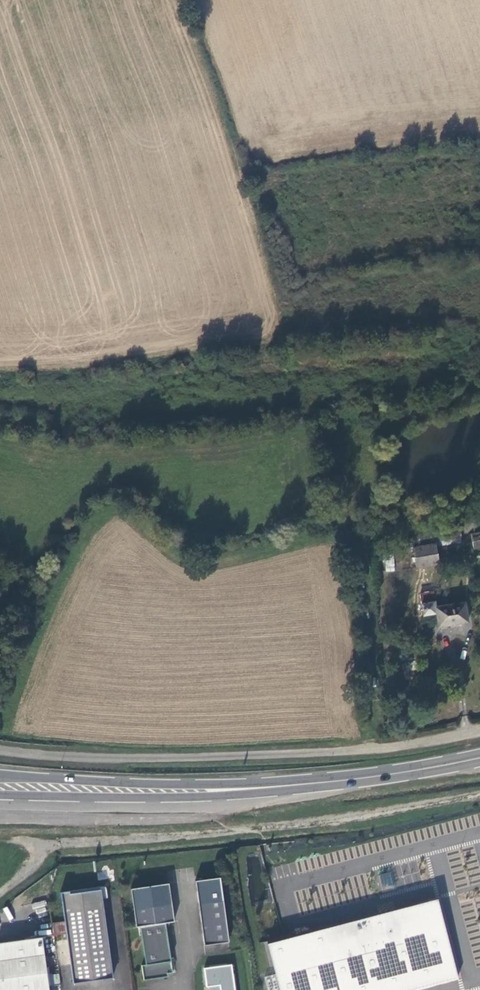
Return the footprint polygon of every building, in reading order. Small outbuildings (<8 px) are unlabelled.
[(470,535),(473,551),(479,550),(479,533),(470,535)] [(411,549),(415,570),(438,565),(434,545),(411,549)] [(394,556),(385,556),(385,571),(394,571),(394,556)] [(423,617),(429,616),(436,615),(438,628),(467,623),(464,603),(435,608),(434,603),(421,606),(423,617)] [(395,889),(391,872),(380,875),(384,892),(395,889)] [(218,878),(193,881),(203,946),(227,942),(218,878)] [(173,922),(167,884),(129,889),(135,928),(139,927),(164,923),(173,922)] [(61,893),(73,984),(113,978),(102,899),(107,898),(106,887),(61,893)] [(437,900),(429,902),(440,909),(437,900)] [(35,914),(47,912),(45,901),(33,903),(35,914)] [(269,944),(281,989),(417,989),(458,979),(440,909),(429,902),(269,944)] [(141,966),(143,981),(167,977),(167,974),(172,973),(164,923),(139,927),(145,966),(141,966)] [(0,943),(0,989),(49,989),(42,938),(0,943)] [(203,969),(206,988),(208,988),(208,989),(235,989),(232,965),(203,969)]
